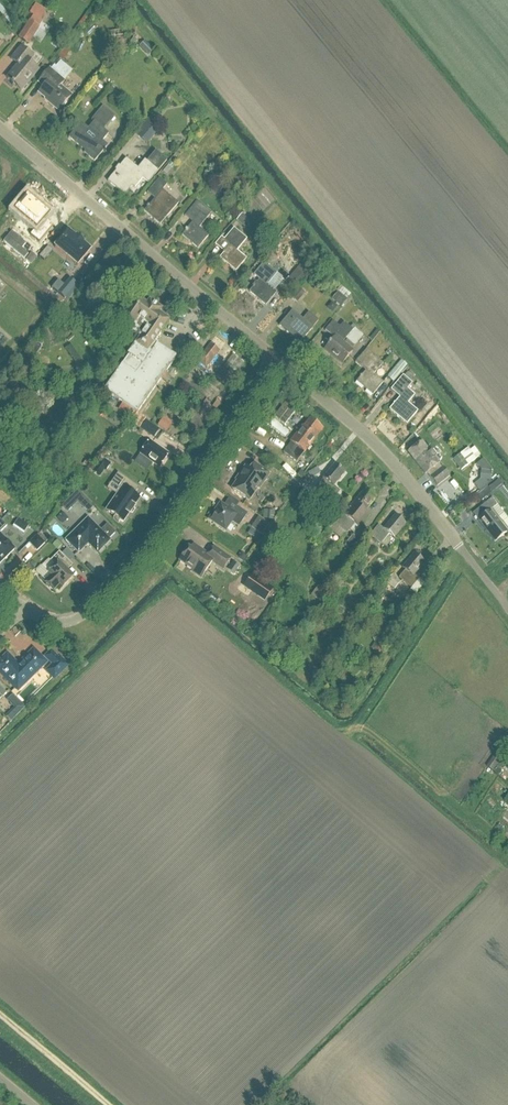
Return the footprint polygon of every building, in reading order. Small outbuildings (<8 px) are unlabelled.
[(46,13),(35,6),(29,15),(40,22),(46,13)] [(27,46),(39,28),(28,22),(16,39),(27,46)] [(111,44),(121,43),(119,32),(110,33),(111,44)] [(147,57),(153,51),(144,42),(138,48),(147,57)] [(21,92),(38,71),(29,63),(33,58),(21,48),(11,60),(19,67),(8,80),(12,84),(11,85),(13,86),(14,85),(21,92)] [(62,83),(49,72),(50,71),(50,70),(39,83),(45,87),(39,94),(50,103),(49,103),(58,111),(71,97),(60,88),(64,82),(62,83)] [(103,130),(110,122),(98,113),(91,121),(94,124),(88,130),(81,124),(69,139),(82,150),(85,147),(88,149),(84,154),(95,163),(108,147),(103,142),(109,135),(103,130)] [(146,145),(159,130),(147,120),(134,135),(146,145)] [(148,184),(167,161),(156,152),(147,163),(145,161),(138,170),(126,160),(108,182),(124,196),(132,187),(135,189),(142,179),(148,184)] [(155,200),(162,191),(167,186),(159,179),(147,193),(155,200)] [(162,191),(155,200),(149,207),(148,207),(147,208),(148,208),(144,213),(160,226),(171,214),(178,205),(169,197),(162,191)] [(36,230),(30,237),(39,244),(53,227),(45,220),(49,215),(40,208),(41,208),(36,204),(35,204),(27,197),(14,212),(36,230)] [(207,220),(211,215),(198,203),(185,217),(192,223),(186,230),(185,231),(185,232),(182,236),(198,250),(208,237),(199,229),(206,220),(207,220)] [(245,229),(251,223),(241,215),(236,221),(245,229)] [(238,238),(244,243),(247,240),(240,235),(242,233),(236,228),(224,242),(230,247),(238,238)] [(90,253),(91,252),(90,251),(83,246),(83,245),(83,244),(77,239),(76,239),(75,239),(68,234),(68,233),(67,234),(55,248),(54,249),(55,250),(76,268),(77,268),(78,267),(90,253)] [(237,252),(244,243),(238,238),(230,247),(225,253),(224,253),(223,254),(224,255),(220,259),(236,273),(246,260),(237,252)] [(49,258),(44,253),(39,258),(44,263),(49,258)] [(36,261),(30,255),(25,261),(31,266),(36,261)] [(298,286),(313,268),(304,260),(289,278),(298,286)] [(276,275),(264,264),(254,276),(260,281),(254,287),(253,288),(253,289),(250,293),(266,307),(276,294),(267,286),(276,275)] [(58,282),(52,290),(64,301),(76,286),(70,281),(64,287),(58,282)] [(341,308),(347,301),(351,296),(340,287),(336,291),(337,293),(331,300),(341,308)] [(296,304),(304,294),(299,289),(290,299),(296,304)] [(143,336),(155,344),(169,324),(159,317),(161,313),(149,304),(146,308),(136,301),(119,325),(119,331),(124,334),(129,333),(140,341),(143,336)] [(303,321),(292,312),(279,327),(300,344),(313,329),(313,328),(318,322),(309,314),(303,321)] [(341,329),(337,326),(333,323),(325,332),(329,335),(334,339),(330,344),(329,343),(328,345),(329,345),(324,351),(342,365),(353,352),(341,343),(344,339),(346,340),(349,336),(353,331),(345,325),(341,329)] [(176,359),(155,344),(143,336),(140,341),(104,392),(122,405),(122,404),(133,412),(134,412),(137,414),(176,359)] [(210,344),(201,357),(197,362),(206,370),(210,365),(220,352),(210,344)] [(383,384),(374,376),(383,365),(366,350),(355,364),(365,372),(361,377),(360,376),(360,378),(356,383),(372,396),(383,384)] [(392,383),(406,367),(400,362),(386,378),(392,383)] [(413,378),(407,373),(403,377),(391,391),(400,399),(394,405),(394,404),(393,405),(394,406),(389,411),(406,426),(417,413),(406,403),(409,399),(411,401),(414,397),(407,391),(412,385),(409,382),(413,378)] [(216,402),(212,408),(216,411),(220,405),(216,402)] [(289,445),(288,446),(290,447),(286,452),(273,442),(264,454),(282,468),(291,457),(299,463),(303,457),(307,460),(307,459),(306,459),(326,434),(326,435),(327,434),(309,420),(308,420),(309,421),(304,427),(300,424),(294,432),(298,435),(290,446),(289,445)] [(146,422),(141,429),(154,438),(159,431),(146,422)] [(161,422),(158,427),(166,433),(169,428),(161,422)] [(140,456),(135,463),(146,471),(152,464),(159,469),(169,455),(150,442),(140,456)] [(436,486),(448,477),(421,443),(407,453),(429,481),(431,479),(436,486)] [(470,453),(467,449),(452,460),(460,471),(475,460),(474,459),(478,456),(474,450),(470,453)] [(110,465),(102,459),(97,466),(106,472),(110,465)] [(490,482),(491,471),(483,461),(477,465),(481,470),(480,481),(475,485),(479,491),(490,482)] [(270,475),(255,465),(254,465),(257,467),(253,473),(246,468),(240,476),(242,478),(232,491),(248,502),(263,481),(265,482),(270,475)] [(331,503),(339,493),(333,488),(344,474),(334,466),(317,487),(322,491),(320,494),(331,503)] [(127,514),(128,515),(133,507),(132,507),(137,499),(132,495),(137,488),(116,473),(110,481),(120,488),(105,511),(121,522),(127,514)] [(306,478),(302,483),(307,488),(311,483),(306,478)] [(488,489),(478,497),(482,502),(492,494),(488,489)] [(360,527),(368,517),(363,513),(374,500),(364,491),(344,514),(345,514),(356,523),(360,527)] [(495,543),(507,533),(497,520),(504,515),(497,507),(498,506),(492,499),(482,507),(487,514),(478,521),(495,543)] [(68,513),(73,508),(67,502),(62,507),(68,513)] [(89,502),(83,508),(88,513),(93,507),(93,506),(89,502)] [(233,513),(220,505),(212,517),(213,524),(225,532),(232,523),(238,528),(247,515),(237,508),(233,513)] [(273,521),(273,512),(262,511),(261,520),(273,521)] [(345,514),(336,525),(347,534),(356,523),(345,514)] [(394,539),(405,526),(394,517),(383,530),(378,527),(370,537),(381,546),(389,535),(394,539)] [(95,525),(99,530),(106,524),(102,519),(95,525)] [(269,526),(259,519),(252,529),(262,537),(269,526)] [(23,535),(27,527),(16,520),(12,527),(23,535)] [(101,533),(88,520),(66,541),(79,554),(88,545),(97,554),(110,542),(109,540),(115,534),(107,526),(101,533)] [(14,551),(0,536),(0,565),(14,551)] [(36,552),(44,544),(36,536),(28,544),(36,552)] [(57,542),(53,546),(57,550),(62,546),(57,542)] [(27,544),(14,557),(21,563),(33,551),(27,544)] [(208,556),(193,546),(187,555),(185,554),(179,562),(193,571),(192,573),(201,579),(212,563),(223,571),(230,560),(213,548),(208,556)] [(63,588),(73,578),(64,569),(70,563),(59,553),(50,562),(55,567),(48,574),(51,577),(45,583),(53,592),(60,585),(63,588)] [(412,590),(419,580),(414,576),(424,564),(413,555),(402,569),(405,572),(399,579),(412,590)] [(233,563),(229,569),(235,573),(239,567),(233,563)] [(29,565),(23,571),(27,575),(33,569),(29,565)] [(272,591),(252,576),(244,587),(265,601),(272,591)] [(393,591),(400,583),(391,576),(385,584),(393,591)] [(46,663),(34,651),(18,666),(12,660),(11,658),(9,655),(6,655),(3,658),(2,660),(0,662),(0,673),(18,691),(46,663)] [(59,660),(51,652),(45,658),(53,666),(46,672),(54,680),(68,667),(60,659),(59,660)] [(335,702),(342,693),(333,686),(326,695),(335,702)] [(11,695),(5,700),(14,709),(4,718),(9,723),(24,708),(11,695)] [(488,768),(493,772),(503,757),(498,753),(488,768)]
